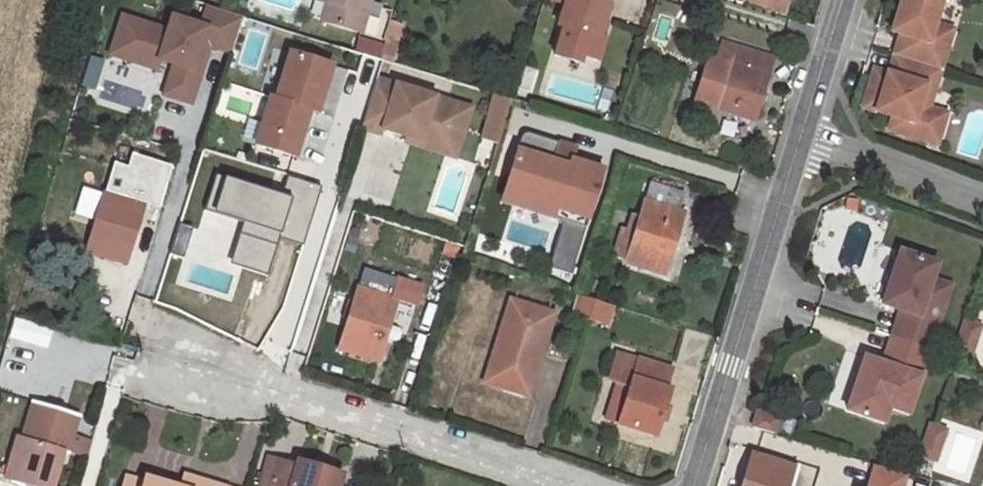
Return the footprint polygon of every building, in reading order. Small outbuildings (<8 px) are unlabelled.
[(374,0),(329,0),(323,20),(363,33),(374,0)] [(546,0),(565,6),(559,28),(564,29),(556,58),(580,65),(583,58),(599,63),(606,41),(594,37),(603,4),(589,0),(546,0)] [(748,3),(786,14),(790,0),(749,0),(748,3)] [(895,57),(943,71),(951,45),(938,41),(944,24),(937,22),(944,0),(904,0),(895,30),(903,32),(895,57)] [(234,52),(244,18),(209,7),(203,24),(173,14),(168,27),(125,14),(112,52),(157,66),(160,57),(176,61),(166,93),(193,101),(210,43),(234,52)] [(944,24),(938,41),(951,45),(956,28),(944,24)] [(696,103),(715,109),(735,46),(723,42),(718,60),(710,58),(696,103)] [(735,46),(715,109),(752,121),(772,58),(735,46)] [(294,51),(279,98),(308,107),(313,109),(316,110),(321,95),(326,96),(335,64),(294,51)] [(878,108),(895,114),(891,126),(930,139),(940,108),(932,105),(921,101),(927,84),(937,87),(943,71),(895,57),(891,71),(877,67),(870,89),(882,93),(878,108)] [(445,146),(458,103),(379,78),(364,127),(384,133),(386,128),(408,135),(445,146)] [(921,101),(932,105),(937,87),(927,84),(921,101)] [(870,89),(865,104),(878,108),(882,93),(870,89)] [(316,110),(321,111),(326,96),(321,95),(316,110)] [(513,100),(497,95),(491,115),(507,120),(513,100)] [(274,97),(259,144),(299,156),(309,124),(304,122),(308,107),(279,98),(274,97)] [(406,140),(458,156),(473,108),(458,103),(445,146),(408,135),(406,140)] [(304,122),(309,124),(313,109),(308,107),(304,122)] [(940,142),(950,111),(940,108),(930,139),(940,142)] [(491,115),(483,140),(499,145),(507,120),(491,115)] [(562,228),(584,235),(604,169),(573,160),(574,154),(557,148),(559,142),(530,133),(525,134),(522,137),(506,191),(542,203),(542,205),(543,208),(544,209),(545,211),(547,213),(549,215),(557,217),(560,220),(561,221),(562,224),(562,225),(562,226),(562,228)] [(557,148),(574,154),(576,148),(559,142),(557,148)] [(118,160),(90,250),(128,262),(147,199),(164,205),(172,176),(118,160)] [(219,173),(212,198),(255,213),(242,253),(274,262),(282,237),(285,229),(308,236),(324,185),(292,174),(286,194),(219,173)] [(653,183),(630,261),(667,273),(686,213),(679,211),(684,192),(653,183)] [(542,203),(506,191),(503,200),(547,213),(545,211),(544,209),(543,208),(542,205),(542,203)] [(255,213),(212,198),(210,204),(248,216),(236,257),(272,269),(274,262),(242,253),(255,213)] [(574,266),(584,235),(562,228),(550,268),(552,265),(555,263),(560,262),(574,266)] [(306,244),(308,236),(285,229),(282,237),(306,244)] [(933,349),(955,286),(936,280),(941,264),(898,248),(879,301),(897,307),(904,310),(895,337),(913,343),(933,349)] [(550,268),(572,275),(574,266),(560,262),(555,263),(552,265),(550,268)] [(367,271),(344,350),(382,361),(389,339),(393,326),(400,302),(419,308),(426,288),(367,271)] [(597,300),(581,295),(576,311),(591,316),(597,300)] [(610,325),(615,306),(597,300),(591,316),(590,319),(610,325)] [(513,301),(492,368),(508,373),(504,388),(535,398),(560,316),(513,301)] [(895,337),(904,310),(897,307),(888,335),(895,337)] [(14,337),(48,347),(53,329),(19,319),(14,337)] [(971,354),(977,322),(958,319),(952,350),(971,354)] [(402,328),(393,326),(389,339),(397,341),(402,339),(404,332),(402,328)] [(888,335),(879,360),(886,363),(895,337),(888,335)] [(841,408),(885,423),(890,409),(910,416),(933,349),(913,343),(895,337),(886,363),(879,360),(860,354),(841,408)] [(618,353),(611,380),(618,383),(606,420),(658,436),(672,391),(669,390),(674,372),(618,353)] [(64,455),(69,456),(69,453),(75,437),(81,417),(35,404),(25,439),(18,437),(12,460),(35,468),(30,485),(54,485),(64,455)] [(782,418),(762,412),(757,429),(777,435),(782,418)] [(936,440),(946,444),(951,430),(934,425),(924,454),(930,456),(936,440)] [(69,453),(87,459),(92,442),(75,437),(69,453)] [(930,456),(941,460),(946,444),(936,440),(930,456)] [(272,457),(269,468),(276,470),(280,459),(272,457)] [(801,471),(757,458),(748,485),(796,485),(801,471)] [(346,474),(301,462),(300,465),(280,459),(276,470),(269,468),(263,485),(343,485),(346,474)] [(6,478),(30,485),(35,468),(12,460),(6,478)] [(125,485),(176,485),(149,477),(148,482),(128,476),(125,485)] [(197,482),(184,477),(181,485),(196,485),(197,482)]
